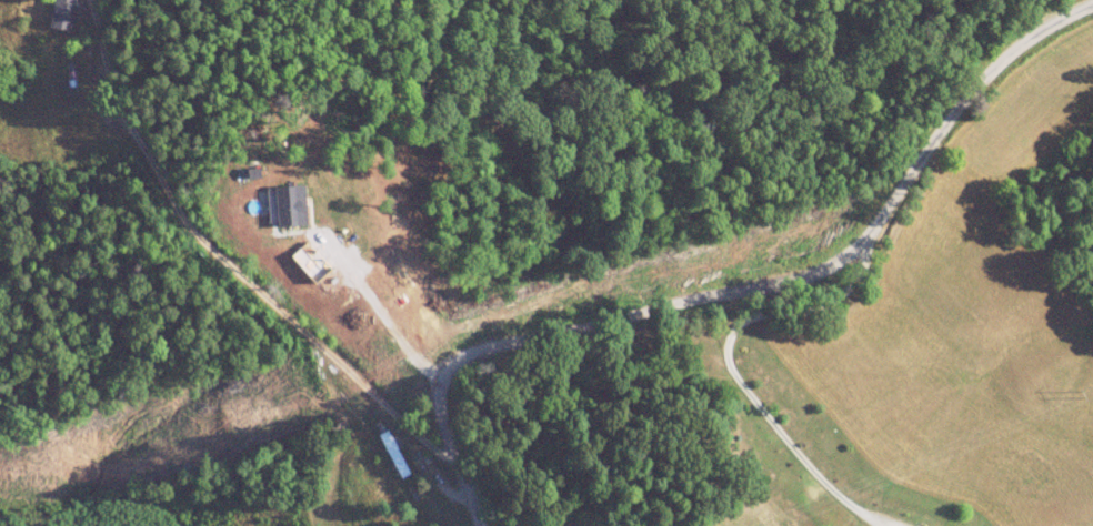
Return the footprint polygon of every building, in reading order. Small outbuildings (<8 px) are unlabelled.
[(53,29),(77,29),(77,0),(53,0),(53,29)] [(410,469),(390,432),(379,437),(399,475),(410,469)] [(427,458),(419,447),(409,454),(417,465),(427,458)]
